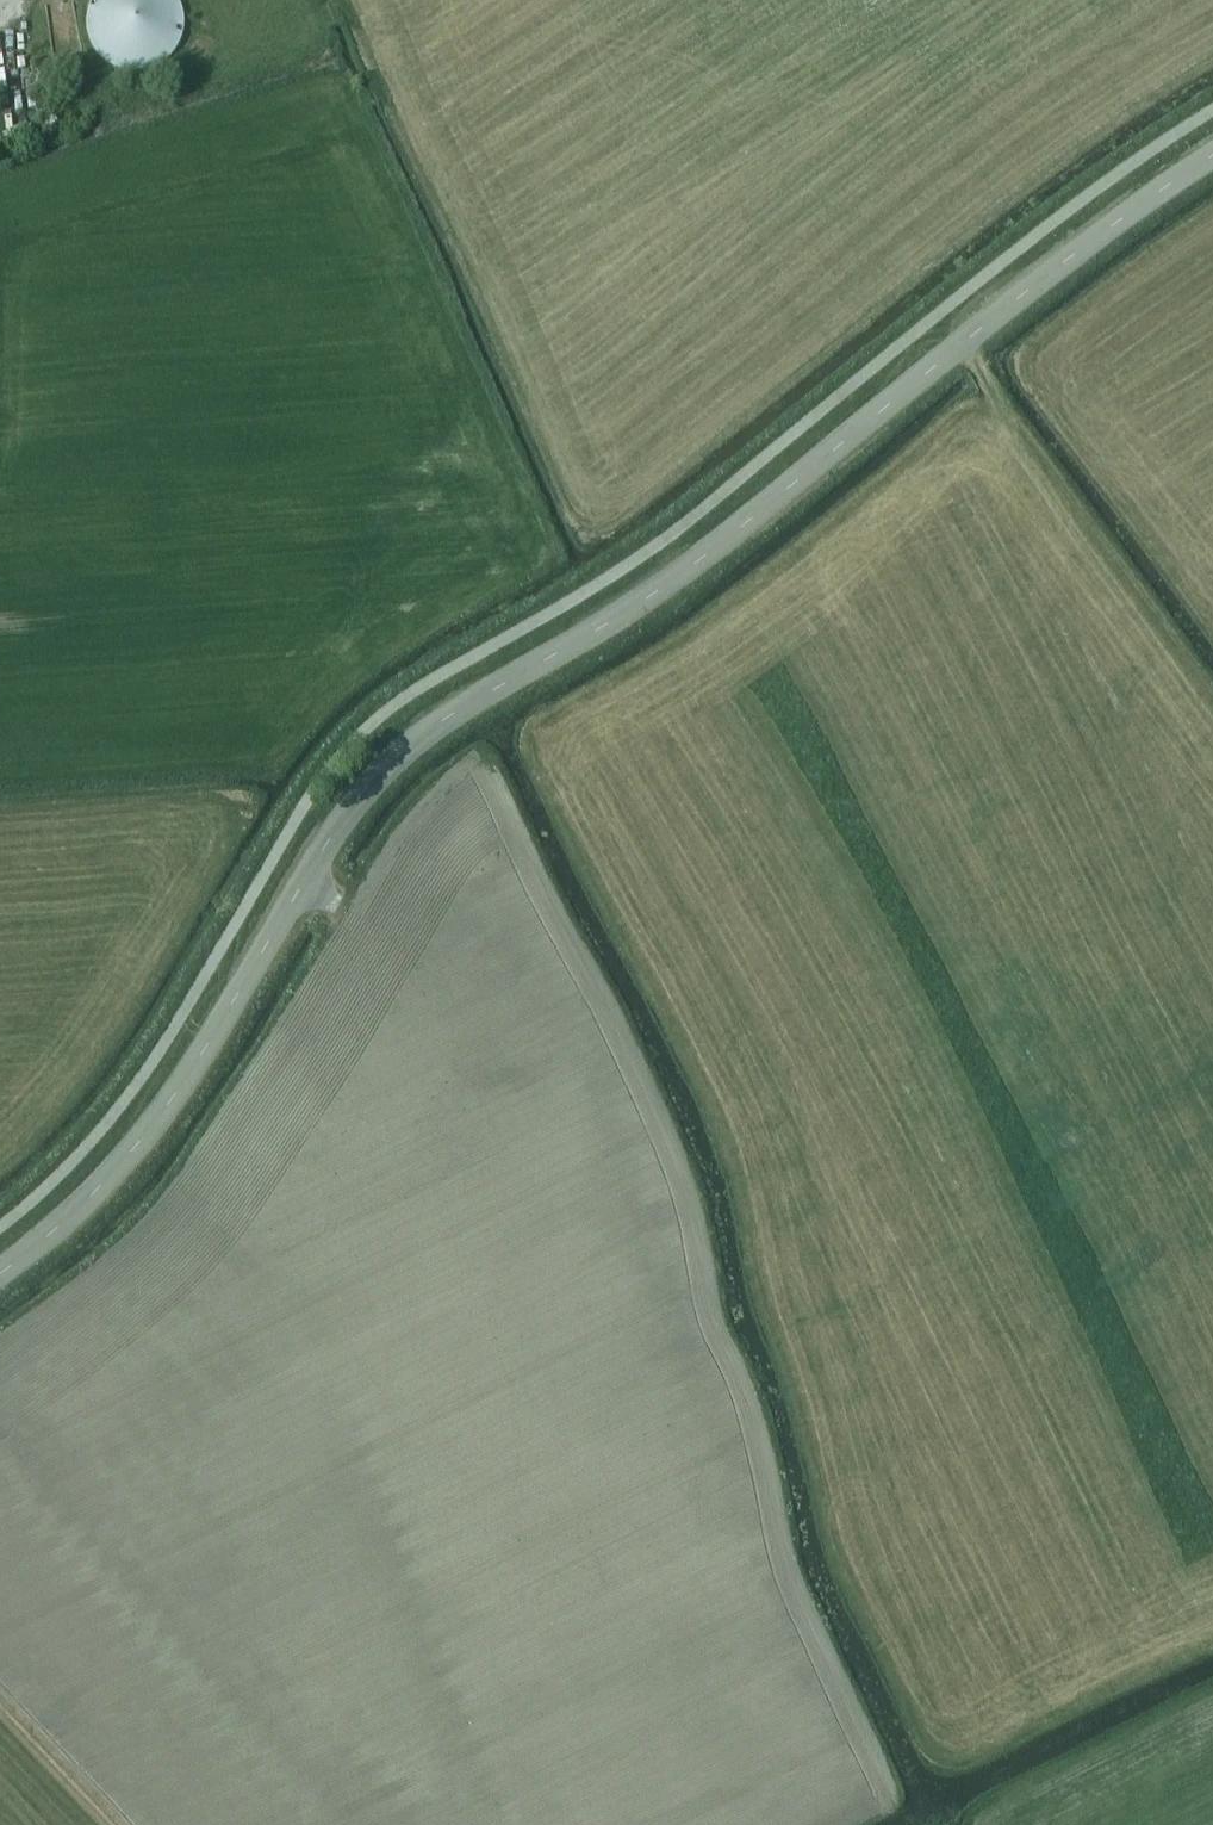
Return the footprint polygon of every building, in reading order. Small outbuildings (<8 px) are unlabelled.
[(168,58),(176,48),(181,36),(182,24),(181,11),(176,0),(93,0),(88,11),(87,24),(88,36),(93,48),(101,57),(110,65),(122,70),(134,72),(147,70),(158,65),(168,58)]
